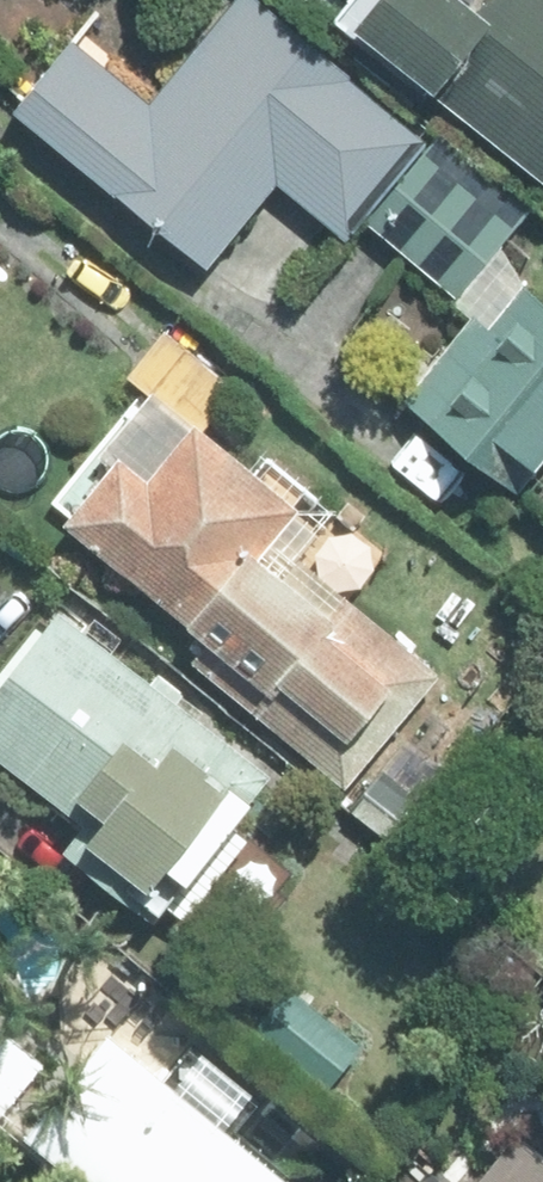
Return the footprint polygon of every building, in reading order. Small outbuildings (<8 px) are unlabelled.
[(258,0),(218,0),(137,97),(60,34),(0,106),(0,108),(101,192),(104,188),(194,263),(265,175),(336,235),(418,136),(339,73),(342,69),(258,0)] [(542,186),(542,0),(465,0),(460,6),(452,0),(347,0),(332,19),(542,186)] [(448,294),(504,226),(415,150),(358,218),(448,294)] [(542,444),(542,298),(516,276),(480,321),(463,308),(395,392),(509,486),(542,444)] [(428,664),(330,587),(314,607),(244,551),(287,499),(196,425),(230,382),(155,322),(118,369),(133,382),(44,493),(56,502),(45,516),(191,633),(178,651),(336,779),(428,664)] [(203,899),(204,883),(240,834),(222,820),(260,769),(38,599),(0,649),(0,766),(68,819),(49,843),(147,917),(159,901),(177,916),(192,914),(203,899)] [(374,1036),(300,976),(266,1018),(341,1078),(374,1036)] [(0,1019),(0,1118),(48,1058),(0,1019)] [(127,1021),(46,1120),(121,1181),(290,1181),(304,1166),(246,1117),(265,1094),(201,1042),(182,1064),(127,1021)] [(513,1129),(471,1181),(542,1181),(542,1153),(513,1129)]
